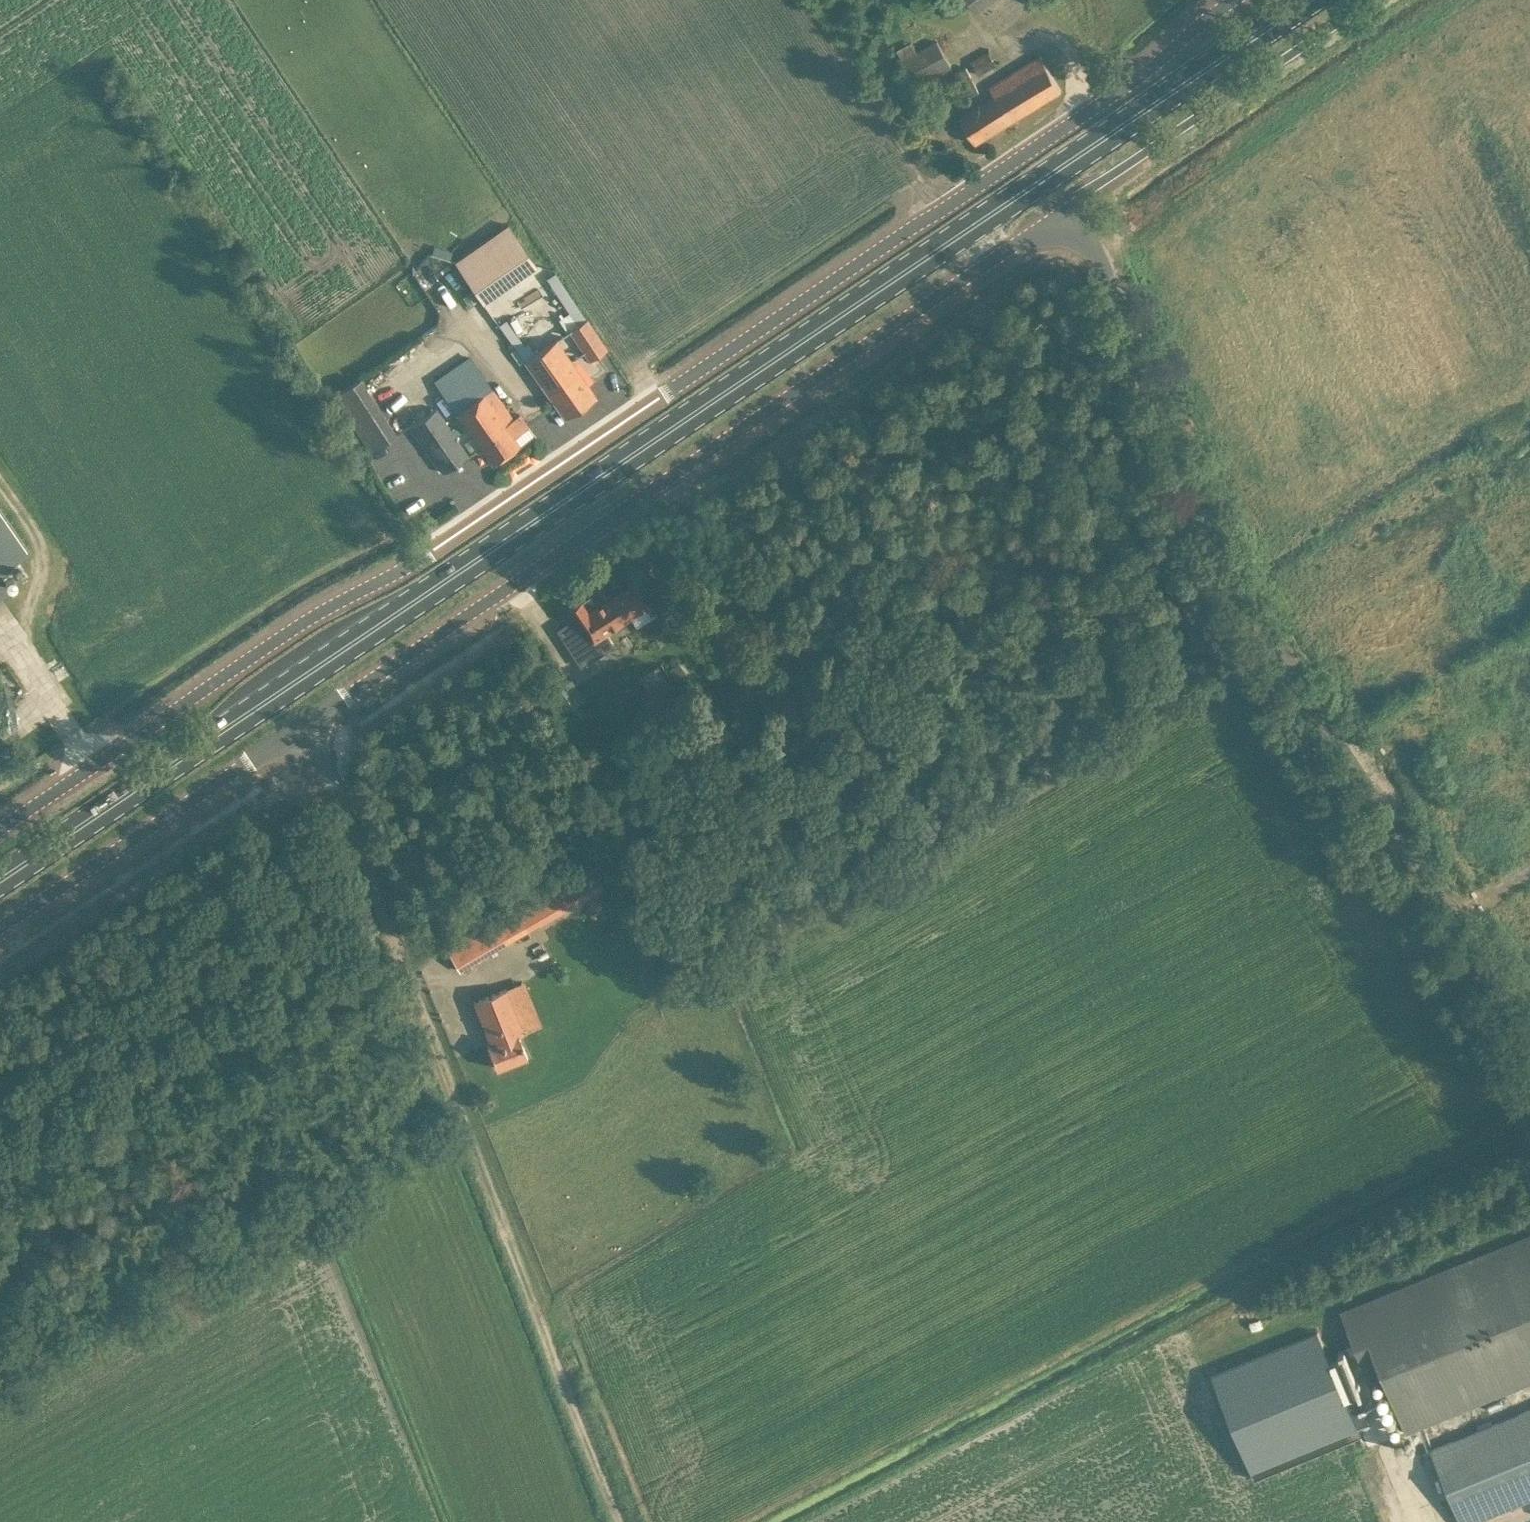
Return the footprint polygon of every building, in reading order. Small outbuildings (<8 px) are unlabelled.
[(976,10),(990,0),(968,0),(976,10)] [(898,48),(918,85),(952,66),(937,39),(917,50),(912,41),(898,48)] [(988,50),(971,60),(979,74),(996,64),(988,50)] [(960,116),(976,142),(1061,89),(1041,55),(991,86),(996,94),(960,116)] [(975,83),(962,88),(967,97),(979,91),(975,83)] [(536,264),(507,223),(454,261),(483,301),(536,264)] [(472,289),(462,296),(469,306),(478,299),(472,289)] [(570,329),(590,359),(607,348),(587,318),(570,329)] [(554,400),(565,417),(596,396),(585,379),(557,340),(525,362),(554,400)] [(436,381),(492,463),(519,444),(514,436),(528,426),(520,413),(513,418),(471,357),(436,381)] [(333,394),(370,451),(396,434),(360,377),(333,394)] [(432,455),(444,472),(468,454),(457,438),(436,407),(411,424),(432,455)] [(30,552),(0,509),(0,572),(30,552)] [(623,603),(631,615),(638,626),(667,608),(652,585),(641,568),(605,591),(603,588),(598,590),(604,599),(603,600),(605,603),(605,604),(610,612),(623,603)] [(11,589),(0,574),(0,597),(11,589)] [(561,630),(583,663),(615,643),(607,631),(631,615),(623,603),(610,612),(605,604),(605,603),(603,600),(604,599),(598,590),(566,611),(568,612),(576,607),(582,617),(561,630)] [(535,927),(578,902),(598,890),(584,866),(446,947),(460,971),(535,927)] [(487,1044),(496,1067),(527,1055),(518,1033),(523,1031),(506,988),(474,1000),(491,1043),(487,1044)] [(1407,1431),(1529,1381),(1529,1233),(1341,1310),(1369,1380),(1383,1374),(1407,1431)] [(1280,1343),(1211,1371),(1254,1477),(1320,1450),(1360,1434),(1357,1426),(1370,1421),(1359,1395),(1346,1400),(1317,1328),(1280,1343)] [(1461,1521),(1473,1521),(1529,1499),(1529,1408),(1430,1448),(1461,1521)]
